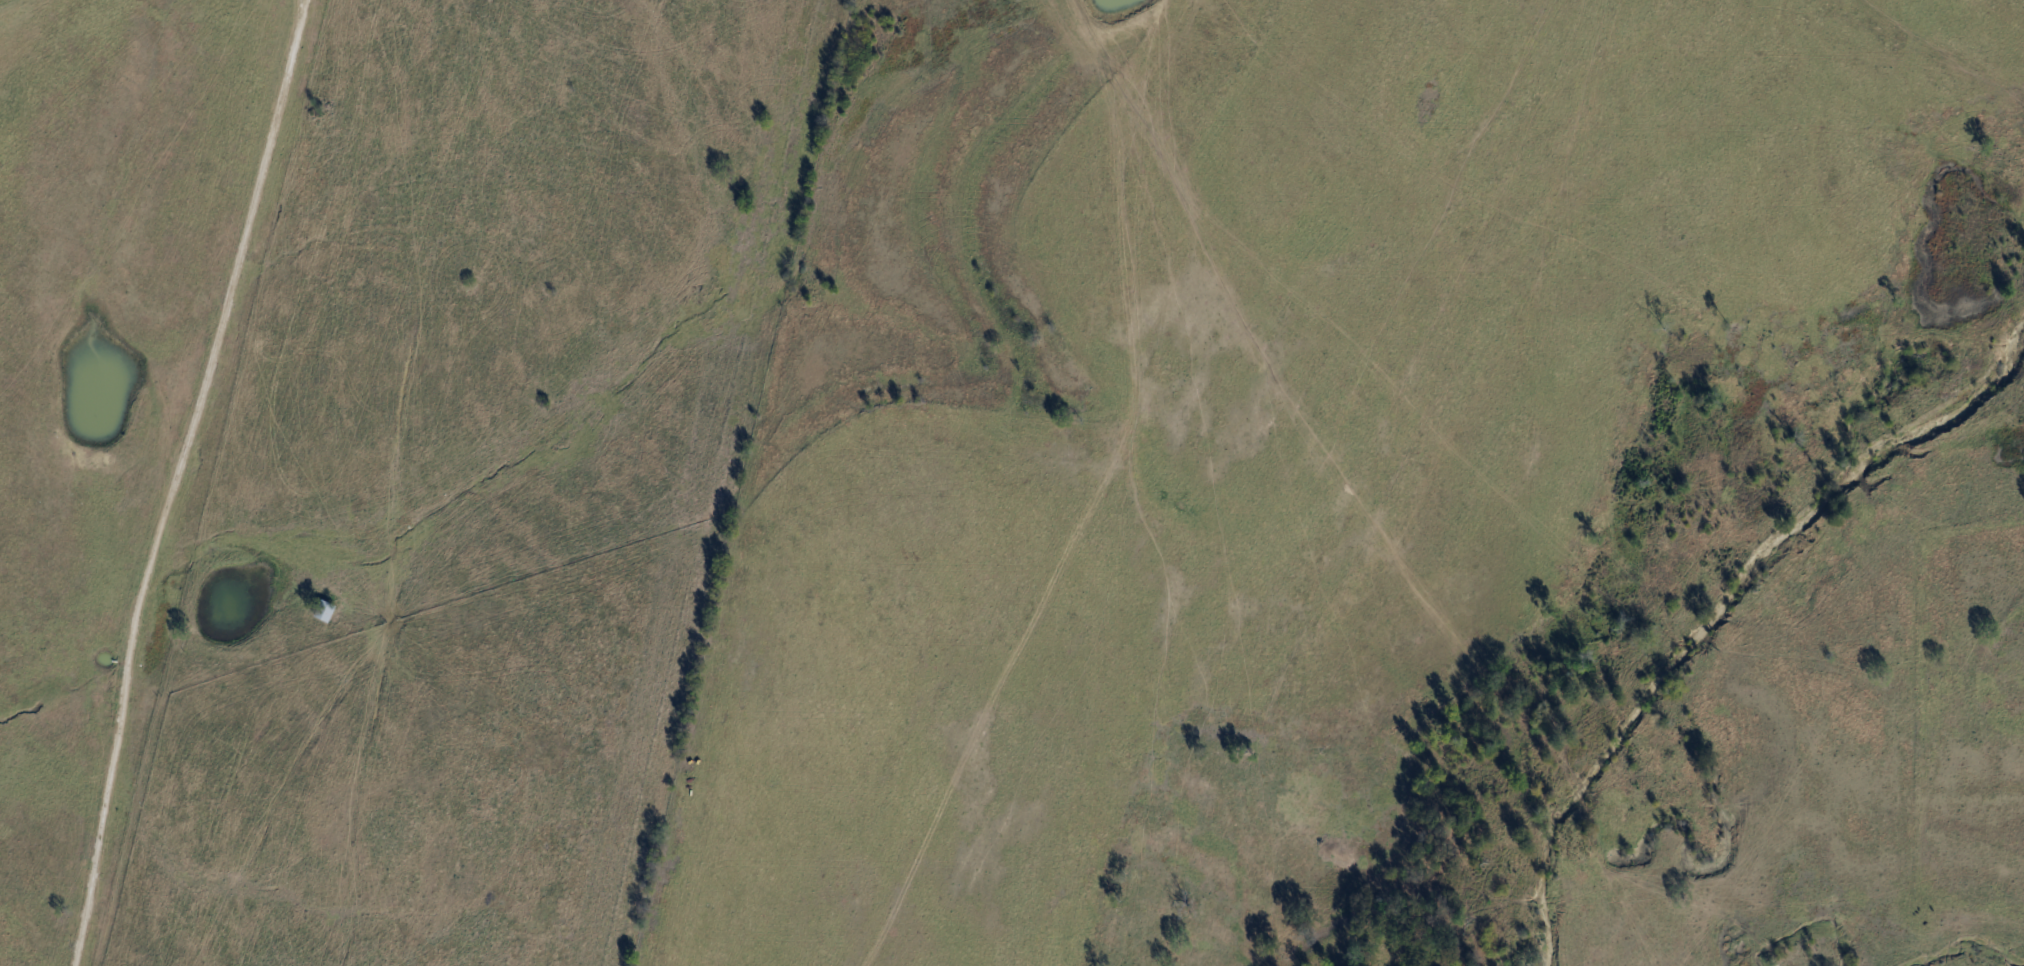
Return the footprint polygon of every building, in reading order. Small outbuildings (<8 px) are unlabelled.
[(313,616),(330,623),(337,604),(321,598),(313,616)]
